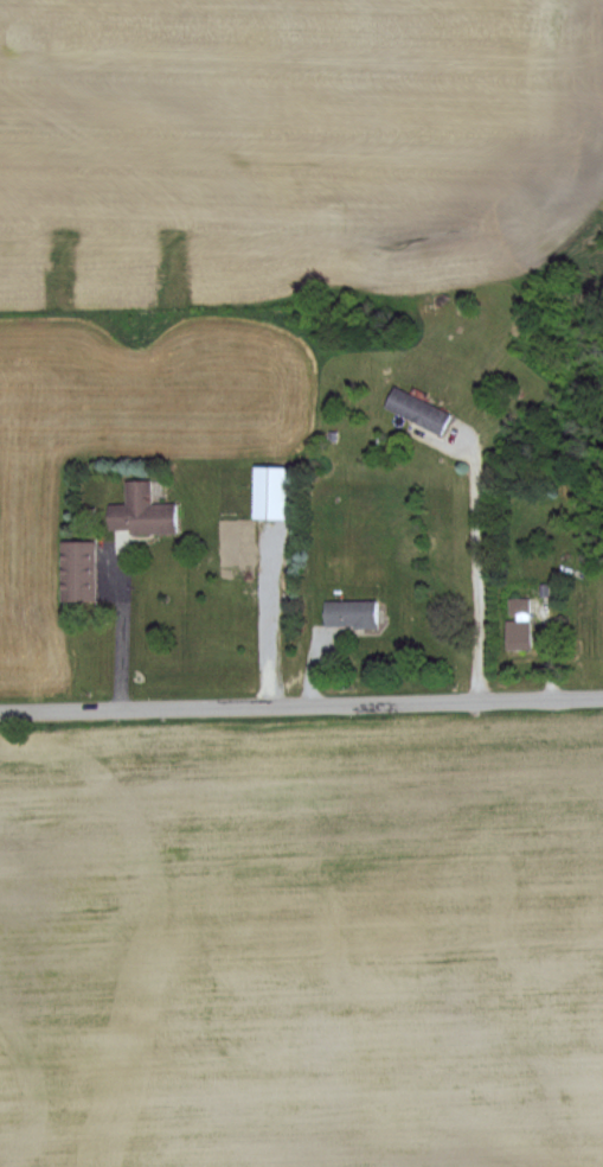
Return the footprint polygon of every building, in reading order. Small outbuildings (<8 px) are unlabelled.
[(424,222),(424,212),(402,212),(402,222),(424,222)] [(383,408),(443,434),(452,413),(392,387),(383,408)] [(284,518),(284,466),(250,466),(250,518),(284,518)] [(174,532),(174,502),(150,502),(150,479),(123,479),(123,503),(105,503),(105,532),(174,532)] [(58,601),(92,601),(92,541),(58,541),(58,601)] [(528,597),(504,597),(504,649),(528,649),(528,597)] [(377,626),(377,600),(322,600),(322,626),(377,626)]
